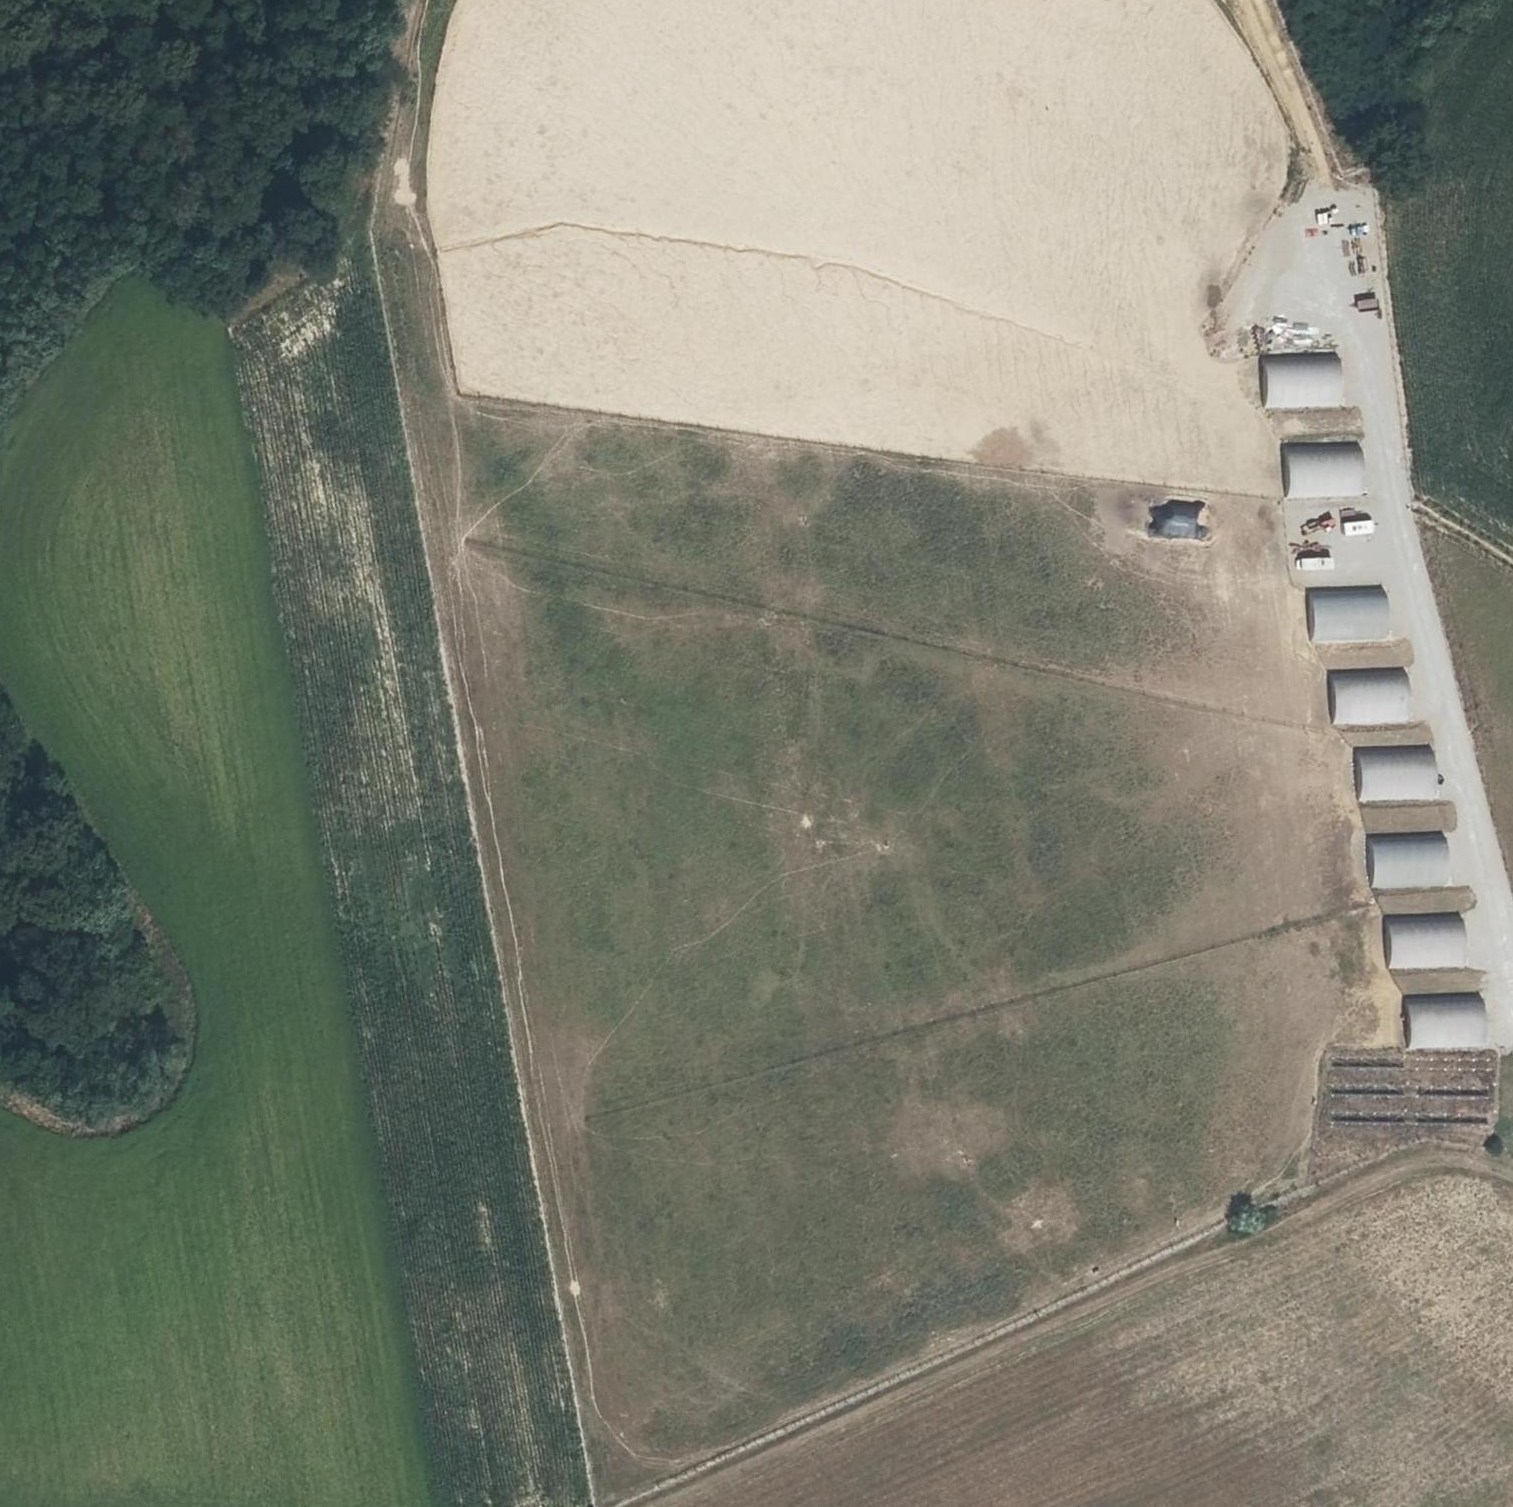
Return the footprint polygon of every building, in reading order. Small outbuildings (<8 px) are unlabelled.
[(1262,358),(1264,409),(1342,406),(1340,354),(1262,358)] [(1283,442),(1284,498),(1362,497),(1362,441),(1283,442)] [(1388,643),(1387,589),(1309,590),(1310,644),(1388,643)] [(1330,673),(1333,729),(1410,724),(1407,669),(1330,673)] [(1498,1086),(1479,1085),(1478,1113),(1496,1114),(1498,1086)]
